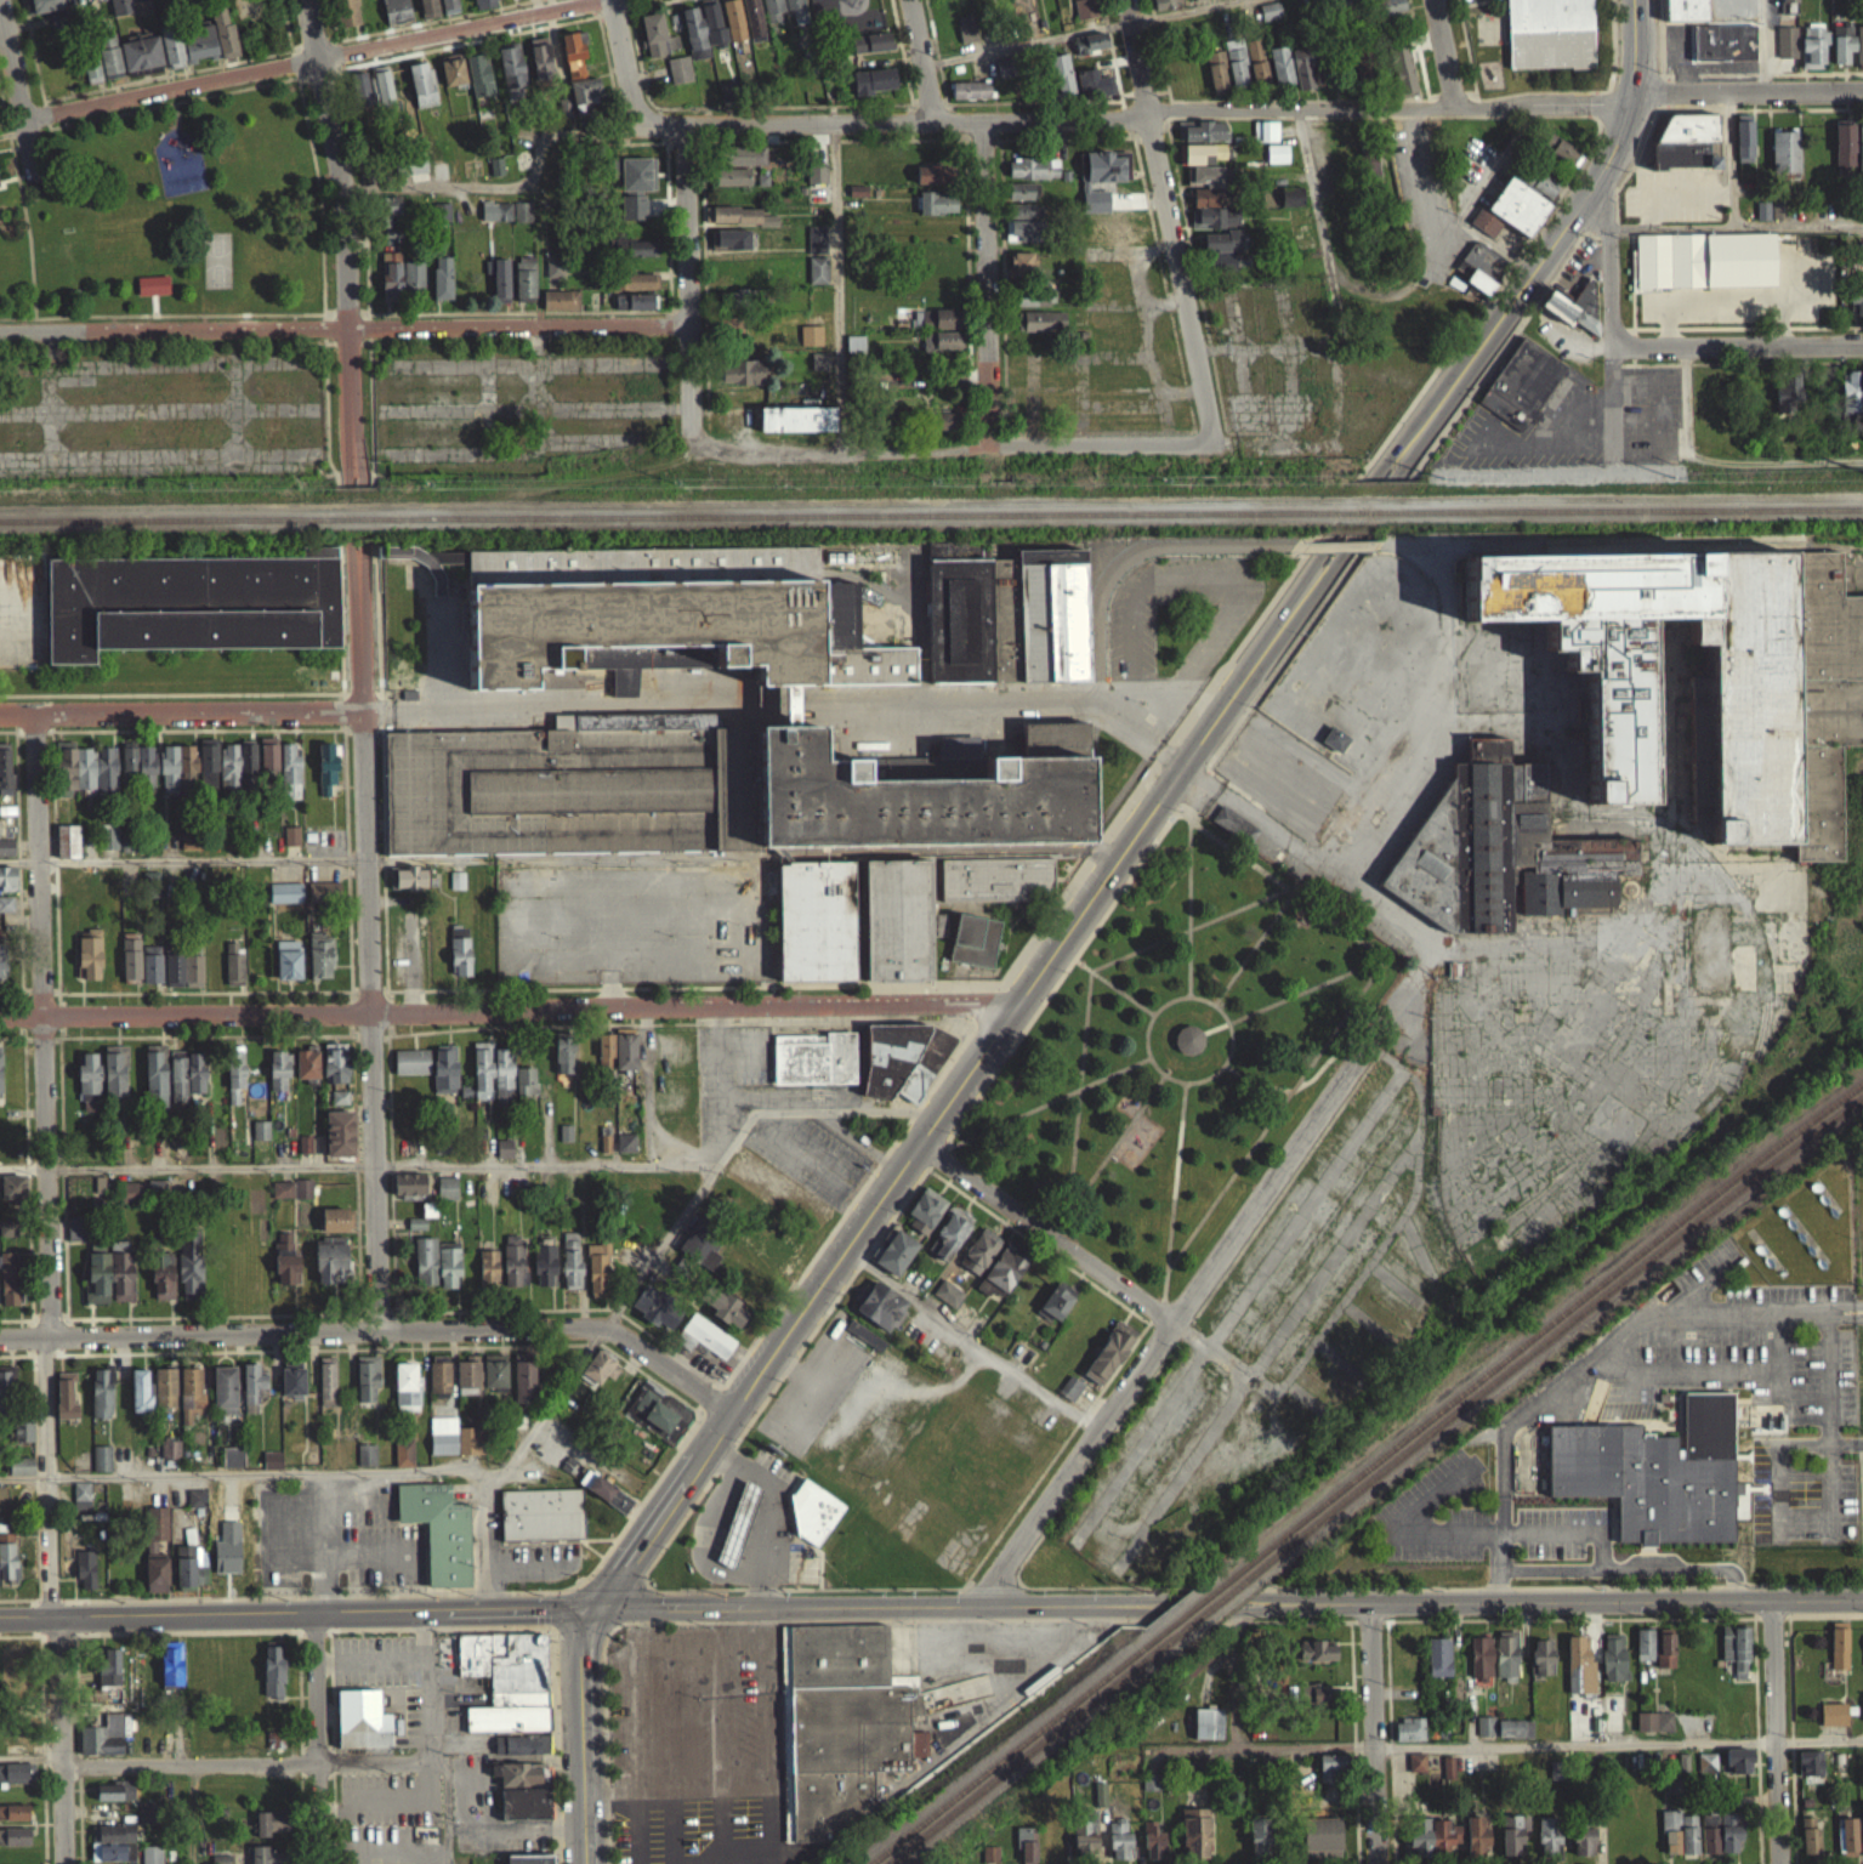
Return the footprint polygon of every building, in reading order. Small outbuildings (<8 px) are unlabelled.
[(32,23),(63,17),(60,0),(27,0),(32,23)] [(91,8),(107,6),(106,0),(89,0),(91,8)] [(129,0),(107,0),(113,25),(134,20),(129,0)] [(360,32),(354,0),(331,0),(338,36),(360,32)] [(381,2),(386,31),(411,26),(406,0),(391,0),(381,2)] [(437,26),(434,0),(417,0),(421,28),(437,26)] [(439,23),(457,22),(455,0),(437,0),(439,23)] [(496,15),(494,0),(471,0),(473,18),(496,15)] [(782,29),(779,0),(761,0),(765,31),(782,29)] [(805,16),(801,0),(781,0),(785,19),(805,16)] [(1155,20),(1180,13),(1177,0),(1150,0),(1155,20)] [(1343,16),(1358,12),(1355,0),(1339,0),(1343,16)] [(1375,25),(1405,21),(1402,1),(1401,2),(1401,0),(1371,0),(1375,25)] [(1509,67),(1572,64),(1572,67),(1594,67),(1592,0),(1506,0),(1509,67)] [(1665,18),(1709,18),(1708,0),(1665,0),(1665,18)] [(1780,11),(1796,11),(1796,0),(1780,0),(1780,11)] [(742,5),(747,50),(763,49),(758,3),(742,5)] [(1072,9),(1076,28),(1098,24),(1094,4),(1072,9)] [(727,50),(744,48),(739,7),(722,9),(727,50)] [(723,53),(718,11),(701,13),(706,55),(723,53)] [(227,33),(222,13),(208,16),(219,67),(238,64),(231,32),(227,33)] [(689,69),(707,66),(699,15),(681,18),(689,69)] [(638,25),(647,65),(679,58),(676,43),(665,46),(659,20),(638,25)] [(956,26),(960,52),(978,49),(974,23),(956,26)] [(1693,61),(1756,59),(1756,23),(1693,23),(1693,61)] [(157,37),(167,79),(184,74),(174,33),(157,37)] [(217,67),(211,33),(180,39),(186,71),(209,67),(209,69),(217,67)] [(1801,77),(1823,77),(1822,52),(1825,52),(1825,33),(1800,33),(1801,77)] [(1832,73),(1847,73),(1847,60),(1852,60),(1853,35),(1832,34),(1832,73)] [(1854,35),(1856,73),(1862,73),(1862,34),(1854,35)] [(1796,67),(1795,35),(1776,36),(1777,67),(1796,67)] [(571,121),(590,119),(589,112),(600,110),(597,85),(584,87),(580,53),(586,52),(584,40),(561,43),(571,121)] [(852,62),(891,58),(889,41),(850,45),(852,62)] [(94,46),(105,88),(122,84),(112,42),(94,46)] [(1107,58),(1105,42),(1073,46),(1075,61),(1107,58)] [(118,52),(124,81),(162,73),(156,44),(118,52)] [(530,47),(532,88),(551,87),(549,46),(530,47)] [(1232,96),(1249,93),(1239,47),(1222,51),(1232,96)] [(1265,94),(1262,48),(1247,49),(1250,95),(1265,94)] [(517,53),(495,57),(503,98),(526,93),(517,53)] [(1292,93),(1286,54),(1267,58),(1274,96),(1292,93)] [(1289,59),(1297,99),(1315,95),(1307,56),(1289,59)] [(1417,99),(1403,56),(1383,62),(1397,105),(1417,99)] [(1210,97),(1226,95),(1221,59),(1204,62),(1210,97)] [(102,90),(94,61),(80,65),(87,94),(102,90)] [(490,104),(486,62),(466,64),(470,106),(490,104)] [(1053,106),(1074,102),(1066,62),(1045,66),(1053,106)] [(692,89),(687,64),(666,68),(671,94),(692,89)] [(442,94),(464,93),(462,68),(440,70),(442,94)] [(1010,84),(1010,69),(995,69),(995,85),(1010,84)] [(413,117),(436,114),(431,70),(408,73),(413,117)] [(1316,94),(1332,92),(1329,72),(1310,75),(1311,82),(1315,82),(1316,94)] [(894,97),(893,77),(851,79),(852,105),(871,104),(871,99),(894,97)] [(391,111),(389,79),(372,80),(373,112),(391,111)] [(1096,86),(1095,79),(1075,81),(1078,107),(1114,103),(1112,84),(1096,86)] [(372,112),(364,81),(349,85),(357,116),(372,112)] [(989,107),(988,90),(949,91),(950,109),(989,107)] [(1653,141),(1666,116),(1669,114),(1672,113),(1719,113),(1719,140),(1653,141)] [(1752,123),(1735,123),(1736,170),(1753,170),(1752,123)] [(1184,150),(1228,150),(1228,140),(1223,140),(1222,130),(1194,130),(1194,135),(1183,136),(1184,150)] [(1277,150),(1277,130),(1250,130),(1250,150),(1277,150)] [(1551,131),(1543,142),(1551,148),(1550,149),(1574,166),(1584,153),(1551,131)] [(1853,185),(1852,132),(1833,133),(1835,185),(1853,185)] [(1798,140),(1769,140),(1770,181),(1799,181),(1798,140)] [(1579,161),(1549,141),(1540,155),(1570,175),(1579,161)] [(1653,142),(1653,167),(1664,167),(1664,165),(1706,164),(1706,165),(1719,165),(1719,154),(1709,154),(1709,141),(1653,142)] [(1130,150),(1130,177),(1125,177),(1124,180),(1097,180),(1097,178),(1089,178),(1089,188),(1109,188),(1109,210),(1083,210),(1083,178),(1080,178),(1080,152),(1085,152),(1085,149),(1098,149),(1101,147),(1107,147),(1113,150),(1130,150)] [(1376,189),(1375,150),(1357,150),(1358,190),(1376,189)] [(1184,173),(1213,173),(1213,168),(1225,168),(1225,153),(1183,153),(1184,173)] [(1287,153),(1266,154),(1266,172),(1288,172),(1287,153)] [(765,175),(765,155),(718,154),(718,174),(765,175)] [(426,189),(425,163),(390,164),(391,187),(410,186),(410,190),(426,189)] [(654,167),(613,167),(614,199),(654,199),(654,167)] [(1058,167),(1008,167),(1008,188),(1058,187),(1058,167)] [(1532,184),(1550,197),(1561,182),(1543,170),(1532,184)] [(1471,220),(1483,203),(1487,206),(1510,172),(1551,201),(1528,235),(1504,220),(1493,235),(1471,220)] [(915,192),(949,192),(948,173),(915,173),(915,192)] [(1520,191),(1550,207),(1559,190),(1529,174),(1520,191)] [(806,192),(825,192),(826,175),(806,175),(806,192)] [(1186,176),(1186,193),(1205,193),(1205,197),(1234,197),(1234,175),(1186,176)] [(749,177),(713,178),(713,194),(749,194),(749,177)] [(1009,181),(1033,181),(1039,181),(1040,198),(1009,198),(1009,181)] [(1032,192),(1008,192),(1008,208),(1033,208),(1032,192)] [(1216,216),(1216,205),(1225,206),(1225,199),(1192,198),(1192,215),(1216,216)] [(1280,215),(1302,215),(1301,198),(1280,199),(1280,215)] [(1772,199),(1773,217),(1788,217),(1788,198),(1772,199)] [(956,222),(956,205),(934,204),(934,200),(919,200),(919,222),(956,222)] [(1757,200),(1759,217),(1771,217),(1770,200),(1757,200)] [(376,236),(383,237),(383,245),(400,246),(400,238),(389,237),(390,224),(400,224),(401,205),(377,205),(376,236)] [(620,206),(620,227),(659,226),(659,205),(620,206)] [(1771,228),(1785,228),(1784,209),(1771,209),(1771,228)] [(511,211),(480,210),(480,229),(510,230),(511,211)] [(531,231),(530,211),(513,211),(513,231),(531,231)] [(1768,211),(1756,211),(1756,228),(1768,228),(1768,211)] [(449,212),(433,212),(433,230),(449,231),(449,212)] [(1032,212),(1008,213),(1008,228),(1032,227),(1032,212)] [(759,216),(704,217),(705,234),(777,232),(777,224),(759,225),(759,216)] [(1191,217),(1191,237),(1239,236),(1239,217),(1191,217)] [(1005,229),(1005,251),(1038,251),(1038,229),(1005,229)] [(1636,233),(1636,249),(1631,249),(1632,290),(1660,290),(1660,286),(1717,285),(1719,284),(1772,284),(1777,280),(1777,232),(1636,233)] [(1078,234),(1078,251),(1095,251),(1096,234),(1078,234)] [(808,262),(826,262),(825,235),(807,235),(808,262)] [(711,259),(748,258),(748,238),(710,239),(711,259)] [(1455,266),(1464,272),(1470,263),(1473,266),(1465,279),(1487,294),(1510,260),(1479,240),(1472,241),(1455,266)] [(1202,241),(1202,277),(1248,277),(1248,261),(1243,261),(1243,241),(1202,241)] [(657,265),(656,248),(613,249),(613,266),(657,265)] [(399,261),(380,261),(381,309),(400,309),(399,261)] [(1035,285),(1035,261),(1008,261),(1009,285),(1035,285)] [(534,265),(514,266),(515,310),(534,310),(534,265)] [(433,308),(451,308),(450,266),(432,266),(433,308)] [(807,266),(808,293),(827,292),(826,266),(807,266)] [(507,268),(491,268),(492,312),(508,312),(507,268)] [(562,286),(561,268),(545,268),(546,286),(562,286)] [(402,270),(403,304),(423,304),(422,270),(402,270)] [(1595,279),(1600,335),(1574,319),(1569,328),(1537,307),(1550,288),(1571,302),(1589,275),(1595,279)] [(610,283),(610,299),(657,298),(657,282),(610,283)] [(1862,324),(1862,282),(1849,282),(1850,312),(1854,312),(1855,325),(1862,324)] [(136,302),(135,284),(166,283),(166,301),(150,302),(136,302)] [(541,300),(541,320),(578,320),(578,299),(541,300)] [(1053,315),(1053,301),(1011,300),(1011,314),(1053,315)] [(614,319),(651,319),(651,303),(614,303),(614,319)] [(916,319),(917,337),(959,336),(958,318),(916,319)] [(1065,321),(1017,320),(1017,340),(1065,341),(1065,321)] [(799,335),(799,355),(822,355),(821,334),(799,335)] [(1523,335),(1479,400),(1523,430),(1532,416),(1537,420),(1541,411),(1538,409),(1567,365),(1523,335)] [(923,341),(922,359),(962,359),(962,341),(923,341)] [(846,363),(864,362),(864,345),(845,345),(846,363)] [(719,392),(765,393),(766,369),(720,368),(719,392)] [(1841,381),(1842,422),(1862,421),(1862,380),(1841,381)] [(1775,417),(1801,416),(1800,383),(1775,383),(1775,417)] [(758,441),(834,440),(834,416),(758,417),(758,441)] [(47,555),(47,663),(95,663),(95,648),(341,647),(337,545),(302,545),(302,556),(47,555)] [(1022,680),(1087,678),(1085,546),(1017,547),(1017,557),(1022,680)] [(1464,621),(1544,620),(1544,650),(1561,650),(1561,670),(1586,670),(1587,802),(1643,802),(1641,614),(1689,613),(1689,637),(1714,637),(1715,839),(1797,837),(1797,857),(1840,856),(1839,743),(1862,743),(1862,592),(1844,592),(1844,547),(1462,552),(1464,621)] [(928,557),(930,682),(993,681),(992,557),(928,557)] [(1017,557),(992,557),(993,681),(1022,680),(1017,557)] [(795,682),(783,682),(760,682),(759,661),(714,663),(714,643),(574,646),(574,667),(535,669),(535,689),(468,691),(467,584),(586,581),(750,579),(819,578),(819,580),(820,681),(795,682)] [(819,580),(857,580),(858,646),(916,646),(916,682),(820,681),(819,580)] [(783,682),(795,682),(795,722),(783,723),(783,682)] [(1022,722),(1087,721),(1089,841),(782,845),(774,845),(760,845),(757,724),(783,723),(795,722),(823,722),(823,757),(863,757),(863,778),(983,778),(983,755),(1023,755),(1022,722)] [(1331,723),(1350,735),(1339,752),(1320,740),(1331,723)] [(712,726),(757,724),(760,845),(714,846),(712,726)] [(712,726),(385,731),(387,852),(714,846),(712,726)] [(1339,762),(1348,745),(1328,734),(1319,752),(1339,762)] [(1376,882),(1453,774),(1453,762),(1467,761),(1469,734),(1509,735),(1509,761),(1545,761),(1546,837),(1635,837),(1636,871),(1617,871),(1617,905),(1609,905),(1609,913),(1521,913),(1521,883),(1510,882),(1512,931),(1447,931),(1376,882)] [(277,780),(276,746),(258,746),(259,780),(277,780)] [(215,748),(198,748),(199,796),(216,795),(215,748)] [(74,750),(55,750),(55,806),(70,806),(70,798),(93,798),(93,757),(74,757),(74,750)] [(10,804),(10,752),(0,752),(0,804),(10,804)] [(293,752),(279,753),(280,808),(301,808),(300,763),(294,764),(293,752)] [(317,752),(318,805),(334,805),(333,752),(317,752)] [(238,753),(220,753),(219,798),(237,798),(238,753)] [(160,799),(194,799),(194,754),(160,755),(160,799)] [(154,755),(120,756),(121,791),(136,791),(136,795),(155,795),(154,755)] [(116,756),(95,756),(96,801),(117,800),(116,756)] [(1209,831),(1250,853),(1259,837),(1218,814),(1209,831)] [(78,867),(77,834),(55,834),(56,868),(78,867)] [(283,836),(283,855),(299,855),(298,835),(283,836)] [(99,837),(99,858),(117,858),(116,837),(99,837)] [(120,861),(135,861),(135,841),(120,841),(120,861)] [(196,844),(180,843),(180,859),(196,859),(196,844)] [(782,845),(795,859),(786,859),(786,863),(774,845),(782,845)] [(0,849),(0,865),(13,865),(12,849),(0,849)] [(930,857),(863,858),(864,979),(932,979),(930,857)] [(938,858),(1055,857),(1055,899),(939,899),(938,858)] [(777,863),(786,863),(786,859),(795,859),(853,858),(856,977),(778,979),(777,863)] [(15,900),(14,876),(0,876),(0,901),(15,900)] [(425,898),(425,876),(390,876),(390,898),(425,898)] [(334,892),(308,891),(307,911),(333,912),(334,892)] [(269,912),(302,912),(301,892),(269,892),(269,912)] [(0,906),(0,921),(12,921),(12,906),(0,906)] [(958,910),(1003,920),(993,967),(949,959),(958,910)] [(469,984),(468,935),(449,936),(450,985),(469,984)] [(99,939),(76,939),(77,977),(82,977),(82,989),(100,988),(99,939)] [(139,988),(138,942),(120,942),(122,989),(139,988)] [(332,987),(332,942),(307,942),(308,987),(332,987)] [(275,989),(300,989),(299,949),(275,950),(275,989)] [(242,960),(237,960),(237,951),(224,951),(225,994),(243,994),(242,960)] [(141,992),(160,992),(160,955),(141,955),(141,992)] [(182,963),(163,964),(164,994),(183,993),(182,963)] [(201,964),(183,964),(184,996),(202,995),(201,964)] [(867,1023),(927,1022),(955,1036),(956,1040),(924,1086),(925,1092),(918,1103),(896,1089),(888,1098),(862,1092),(868,1063),(867,1023)] [(1194,1023),(1202,1027),(1203,1030),(1204,1034),(1204,1042),(1199,1048),(1192,1052),(1185,1051),(1178,1046),(1175,1040),(1175,1032),(1180,1025),(1187,1022),(1194,1023)] [(854,1030),(856,1081),(773,1082),(772,1034),(824,1033),(824,1030),(854,1030)] [(1199,1061),(1200,1037),(1174,1036),(1173,1060),(1199,1061)] [(613,1043),(597,1043),(597,1076),(613,1076),(613,1043)] [(615,1043),(614,1077),(634,1077),(635,1043),(615,1043)] [(571,1083),(572,1047),(554,1046),(553,1083),(571,1083)] [(472,1110),(489,1109),(489,1051),(472,1051),(472,1110)] [(322,1053),(323,1092),(347,1091),(346,1052),(322,1053)] [(164,1053),(143,1054),(145,1116),(165,1115),(164,1053)] [(103,1105),(126,1105),(125,1054),(103,1055),(103,1105)] [(454,1054),(432,1055),(433,1102),(456,1101),(454,1054)] [(238,1113),(237,1097),(244,1097),(243,1055),(226,1056),(227,1114),(238,1113)] [(296,1088),(315,1087),(314,1058),(295,1059),(296,1088)] [(512,1098),(511,1058),(493,1058),(494,1098),(512,1098)] [(393,1059),(394,1083),(428,1082),(428,1059),(393,1059)] [(268,1061),(269,1100),(288,1100),(287,1060),(268,1061)] [(97,1121),(98,1062),(78,1062),(77,1110),(82,1110),(82,1120),(97,1121)] [(204,1062),(185,1062),(187,1102),(205,1101),(204,1062)] [(535,1076),(514,1077),(514,1104),(535,1104),(535,1076)] [(331,1113),(347,1113),(347,1100),(330,1100),(331,1113)] [(352,1120),(324,1120),(325,1166),(353,1165),(352,1120)] [(252,1149),(268,1149),(268,1130),(252,1130),(252,1149)] [(571,1150),(571,1134),(559,1134),(559,1151),(571,1150)] [(600,1161),(609,1161),(609,1143),(599,1143),(600,1161)] [(616,1143),(616,1161),(634,1161),(634,1143),(616,1143)] [(511,1148),(495,1149),(496,1167),(512,1166),(511,1148)] [(424,1206),(424,1182),(393,1183),(393,1206),(424,1206)] [(0,1207),(24,1207),(24,1184),(0,1184),(0,1205),(0,1207)] [(436,1208),(456,1208),(456,1186),(437,1185),(436,1208)] [(311,1207),(311,1189),(271,1190),(271,1208),(311,1207)] [(118,1191),(119,1212),(146,1212),(146,1202),(160,1202),(159,1190),(118,1191)] [(946,1208),(922,1196),(903,1233),(926,1245),(946,1208)] [(972,1227),(952,1215),(925,1259),(945,1271),(972,1227)] [(346,1217),(320,1218),(321,1241),(347,1240),(346,1217)] [(15,1225),(0,1225),(0,1245),(16,1245),(15,1225)] [(67,1249),(85,1249),(85,1227),(66,1227),(67,1249)] [(712,1262),(723,1245),(696,1227),(676,1258),(709,1280),(718,1266),(712,1262)] [(974,1285),(1001,1250),(983,1236),(956,1271),(974,1285)] [(917,1251),(893,1237),(872,1273),(896,1287),(917,1251)] [(275,1294),(299,1293),(298,1258),(292,1258),(291,1241),(273,1242),(275,1294)] [(579,1298),(579,1242),(562,1241),(561,1298),(579,1298)] [(179,1307),(201,1306),(200,1243),(177,1244),(179,1307)] [(503,1295),(523,1295),(522,1244),(502,1245),(503,1295)] [(347,1246),(314,1246),(315,1293),(348,1292),(347,1246)] [(413,1246),(415,1294),(436,1294),(434,1246),(413,1246)] [(1028,1266),(1004,1251),(976,1295),(1000,1310),(1028,1266)] [(459,1286),(459,1252),(437,1253),(438,1297),(455,1297),(455,1286),(459,1286)] [(586,1253),(587,1306),(608,1305),(608,1252),(586,1253)] [(85,1312),(106,1313),(107,1253),(86,1253),(85,1312)] [(554,1255),(532,1255),(533,1295),(555,1295),(554,1255)] [(479,1297),(497,1297),(496,1259),(477,1260),(479,1297)] [(19,1262),(1,1261),(0,1291),(0,1314),(18,1314),(19,1262)] [(131,1310),(131,1261),(110,1261),(110,1310),(131,1310)] [(173,1308),(172,1262),(151,1262),(152,1309),(173,1308)] [(945,1286),(931,1302),(951,1318),(965,1302),(945,1286)] [(853,1318),(887,1343),(908,1314),(874,1289),(853,1318)] [(1076,1303),(1057,1289),(1035,1319),(1054,1333),(1076,1303)] [(628,1316),(656,1335),(658,1332),(668,1339),(683,1318),(644,1292),(628,1316)] [(734,1339),(749,1319),(724,1300),(721,1304),(710,1296),(700,1309),(712,1318),(710,1321),(734,1339)] [(673,1349),(688,1359),(695,1350),(722,1369),(735,1351),(692,1321),(673,1349)] [(879,1361),(885,1352),(850,1328),(843,1337),(879,1361)] [(1102,1396),(1135,1341),(1115,1329),(1082,1383),(1102,1396)] [(595,1397),(604,1384),(611,1389),(620,1376),(595,1358),(577,1385),(595,1397)] [(506,1363),(482,1364),(482,1402),(506,1402),(506,1363)] [(430,1407),(449,1407),(449,1364),(429,1364),(430,1407)] [(455,1370),(455,1396),(478,1397),(479,1364),(465,1364),(465,1370),(455,1370)] [(513,1412),(534,1413),(535,1364),(514,1364),(513,1412)] [(373,1411),(373,1397),(379,1397),(378,1365),(355,1365),(356,1411),(373,1411)] [(319,1414),(334,1414),(333,1366),(318,1366),(319,1414)] [(415,1372),(393,1372),(394,1420),(419,1420),(419,1385),(415,1385),(415,1372)] [(242,1373),(243,1423),(257,1422),(256,1398),(266,1398),(266,1384),(257,1384),(257,1373),(242,1373)] [(280,1373),(281,1405),(304,1405),(303,1373),(280,1373)] [(212,1376),(212,1423),(235,1423),(235,1376),(212,1376)] [(201,1377),(179,1378),(180,1434),(191,1433),(191,1424),(202,1424),(201,1377)] [(130,1421),(151,1421),(151,1391),(146,1391),(146,1379),(131,1378),(130,1421)] [(175,1416),(174,1378),(153,1378),(154,1416),(175,1416)] [(13,1406),(14,1379),(0,1379),(0,1406),(13,1406)] [(112,1426),(111,1379),(90,1379),(91,1427),(112,1426)] [(1056,1401),(1071,1411),(1083,1394),(1068,1384),(1056,1401)] [(1732,1551),(1732,1402),(1682,1402),(1682,1458),(1675,1458),(1675,1445),(1640,1445),(1640,1434),(1546,1434),(1546,1506),(1616,1506),(1616,1552),(1637,1552),(1637,1556),(1653,1556),(1653,1551),(1732,1551)] [(429,1426),(429,1464),(482,1463),(481,1436),(455,1436),(455,1426),(429,1426)] [(31,1451),(32,1430),(12,1429),(12,1451),(31,1451)] [(394,1476),(413,1476),(412,1444),(393,1444),(394,1476)] [(160,1468),(179,1468),(178,1446),(159,1447),(160,1468)] [(375,1453),(356,1453),(356,1475),(375,1474),(375,1453)] [(109,1455),(92,1455),(92,1481),(109,1480),(109,1455)] [(241,1476),(242,1457),(222,1456),(222,1476),(241,1476)] [(280,1460),(261,1461),(262,1478),(281,1478),(280,1460)] [(7,1483),(32,1484),(32,1467),(8,1466),(7,1483)] [(578,1494),(623,1523),(632,1509),(587,1480),(578,1494)] [(471,1585),(470,1501),(450,1501),(450,1482),(396,1482),(397,1521),(426,1519),(427,1586),(471,1585)] [(500,1489),(583,1487),(584,1536),(501,1539),(500,1489)] [(716,1573),(735,1578),(758,1495),(739,1489),(716,1573)] [(88,1515),(89,1491),(72,1491),(72,1514),(88,1515)] [(780,1534),(816,1557),(844,1514),(808,1491),(780,1534)] [(187,1516),(205,1516),(204,1498),(186,1499),(187,1516)] [(167,1549),(167,1516),(145,1516),(145,1550),(167,1549)] [(16,1594),(14,1542),(0,1542),(0,1595),(16,1594)] [(174,1555),(175,1596),(207,1595),(206,1568),(196,1568),(195,1555),(174,1555)] [(75,1599),(94,1598),(93,1560),(75,1561),(75,1599)] [(144,1602),(167,1602),(166,1564),(143,1565),(144,1602)] [(790,1624),(890,1623),(891,1684),(791,1687),(790,1624)] [(1830,1679),(1847,1679),(1846,1631),(1829,1631),(1830,1679)] [(458,1633),(459,1675),(490,1673),(492,1706),(549,1705),(545,1632),(458,1633)] [(1720,1669),(1734,1670),(1733,1688),(1745,1688),(1745,1670),(1748,1670),(1749,1636),(1720,1636),(1720,1669)] [(1636,1670),(1652,1669),(1651,1638),(1635,1639),(1636,1670)] [(1657,1677),(1674,1676),(1673,1642),(1656,1643),(1657,1677)] [(1624,1643),(1602,1643),(1603,1690),(1625,1690),(1624,1643)] [(1593,1672),(1588,1672),(1588,1645),(1565,1645),(1567,1703),(1582,1703),(1582,1707),(1594,1707),(1593,1672)] [(1469,1646),(1470,1686),(1491,1686),(1490,1646),(1469,1646)] [(1449,1647),(1426,1647),(1427,1685),(1450,1684),(1449,1647)] [(1531,1684),(1552,1684),(1552,1648),(1530,1649),(1531,1684)] [(1324,1649),(1297,1650),(1297,1670),(1335,1669),(1335,1654),(1324,1654),(1324,1649)] [(263,1706),(283,1706),(282,1655),(263,1655),(263,1706)] [(119,1658),(102,1657),(102,1669),(97,1669),(97,1699),(118,1699),(119,1658)] [(1,1659),(3,1701),(20,1700),(18,1658),(1,1659)] [(791,1687),(794,1771),(874,1768),(911,1768),(910,1684),(891,1684),(791,1687)] [(1333,1696),(1311,1695),(1311,1714),(1333,1714),(1333,1696)] [(337,1757),(390,1756),(389,1723),(378,1723),(377,1699),(336,1699),(337,1757)] [(1819,1735),(1846,1735),(1845,1712),(1819,1713),(1819,1735)] [(1221,1748),(1222,1718),(1193,1718),(1192,1748),(1221,1748)] [(1636,1741),(1672,1741),(1672,1721),(1635,1722),(1636,1741)] [(121,1722),(104,1722),(104,1735),(78,1736),(78,1763),(122,1763),(121,1722)] [(1476,1726),(1477,1745),(1494,1745),(1493,1726),(1476,1726)] [(1394,1750),(1423,1750),(1423,1728),(1394,1728),(1394,1750)] [(1532,1747),(1532,1729),(1496,1729),(1497,1748),(1532,1747)] [(282,1757),(283,1732),(266,1732),(265,1757),(282,1757)] [(21,1744),(3,1745),(4,1765),(22,1764),(21,1744)] [(493,1763),(547,1763),(547,1745),(493,1746),(493,1763)] [(1724,1758),(1724,1783),(1751,1782),(1751,1758),(1724,1758)] [(1797,1784),(1821,1784),(1821,1760),(1797,1760),(1797,1784)] [(1407,1763),(1408,1781),(1425,1781),(1424,1762),(1407,1763)] [(1715,1762),(1697,1762),(1697,1784),(1715,1783),(1715,1762)] [(1317,1764),(1318,1791),(1345,1790),(1344,1763),(1317,1764)] [(1441,1766),(1442,1788),(1453,1788),(1453,1766),(1441,1766)] [(874,1768),(875,1825),(860,1840),(795,1841),(794,1771),(874,1768)] [(498,1795),(541,1794),(541,1772),(489,1773),(489,1786),(498,1785),(498,1795)] [(1158,1800),(1159,1783),(1142,1783),(1141,1800),(1158,1800)] [(95,1810),(133,1809),(132,1790),(94,1792),(95,1810)] [(1105,1792),(1094,1792),(1095,1817),(1106,1816),(1105,1792)] [(548,1828),(547,1797),(499,1798),(499,1829),(548,1828)] [(0,1814),(0,1829),(27,1829),(27,1814),(0,1814)] [(1181,1863),(1209,1863),(1208,1817),(1180,1818),(1181,1863)] [(1695,1824),(1679,1825),(1678,1819),(1660,1820),(1662,1863),(1668,1863),(1696,1863),(1695,1824)] [(288,1841),(287,1820),(254,1821),(255,1846),(268,1846),(268,1841),(288,1841)] [(1072,1831),(1073,1863),(1097,1863),(1096,1820),(1080,1821),(1080,1831),(1072,1831)] [(1740,1834),(1734,1834),(1734,1822),(1718,1822),(1719,1861),(1741,1860),(1740,1834)] [(1717,1862),(1716,1823),(1699,1823),(1700,1863),(1717,1862)] [(1527,1824),(1500,1825),(1501,1863),(1522,1863),(1522,1837),(1528,1837),(1527,1824)] [(1487,1826),(1465,1826),(1465,1858),(1487,1859),(1487,1826)] [(1538,1826),(1537,1863),(1559,1863),(1560,1827),(1538,1826)] [(1801,1863),(1818,1863),(1816,1826),(1799,1827),(1801,1863)] [(1248,1863),(1270,1863),(1269,1827),(1247,1828),(1248,1863)] [(1301,1827),(1301,1863),(1340,1863),(1339,1827),(1301,1827)] [(1835,1828),(1836,1861),(1855,1861),(1854,1827),(1835,1828)] [(1450,1828),(1407,1829),(1408,1863),(1454,1863),(1453,1855),(1463,1855),(1463,1834),(1450,1834),(1450,1828)] [(1591,1829),(1572,1830),(1572,1863),(1592,1863),(1591,1829)] [(1164,1841),(1155,1841),(1155,1830),(1143,1830),(1143,1863),(1164,1863),(1164,1841)] [(1109,1832),(1110,1863),(1133,1863),(1132,1842),(1126,1842),(1126,1831),(1109,1832)] [(133,1834),(90,1835),(90,1863),(133,1863),(133,1834)] [(1020,1859),(1020,1863),(1036,1863),(1036,1836),(1015,1836),(1015,1859),(1020,1859)] [(29,1855),(28,1837),(3,1838),(3,1855),(29,1855)] [(141,1863),(161,1863),(161,1855),(141,1856),(141,1863)] [(250,1863),(285,1863),(285,1855),(250,1856),(250,1863)] [(998,1855),(982,1855),(982,1863),(998,1863),(998,1855)]
